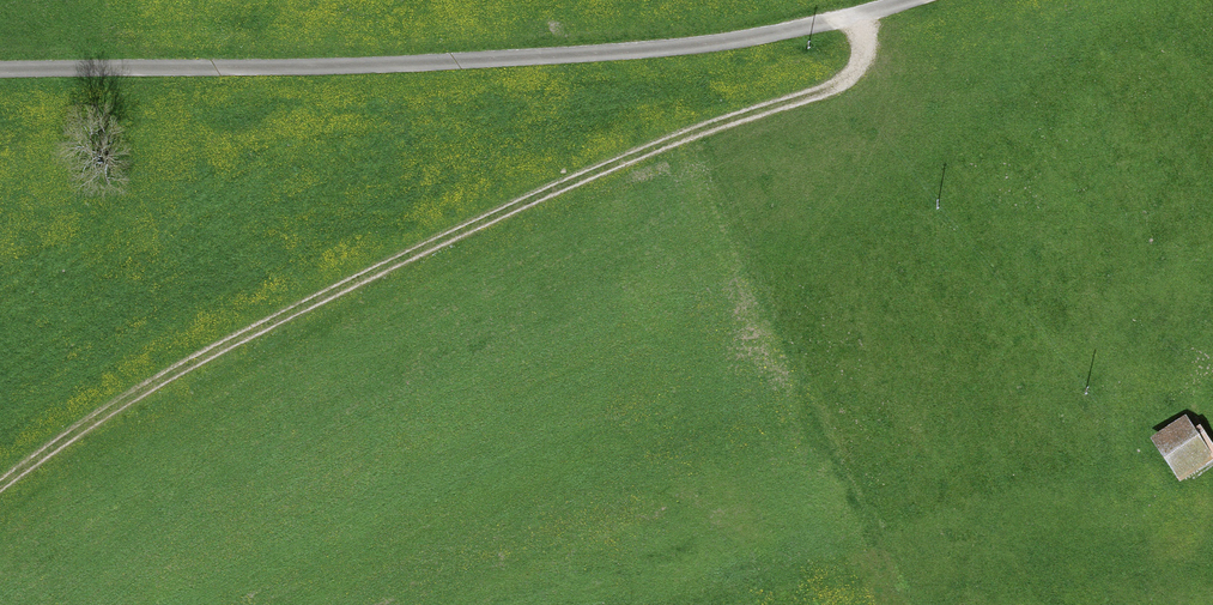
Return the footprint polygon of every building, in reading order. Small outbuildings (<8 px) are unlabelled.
[(1159,444),(1187,478),(1212,457),(1212,454),(1187,422),(1159,444)]
